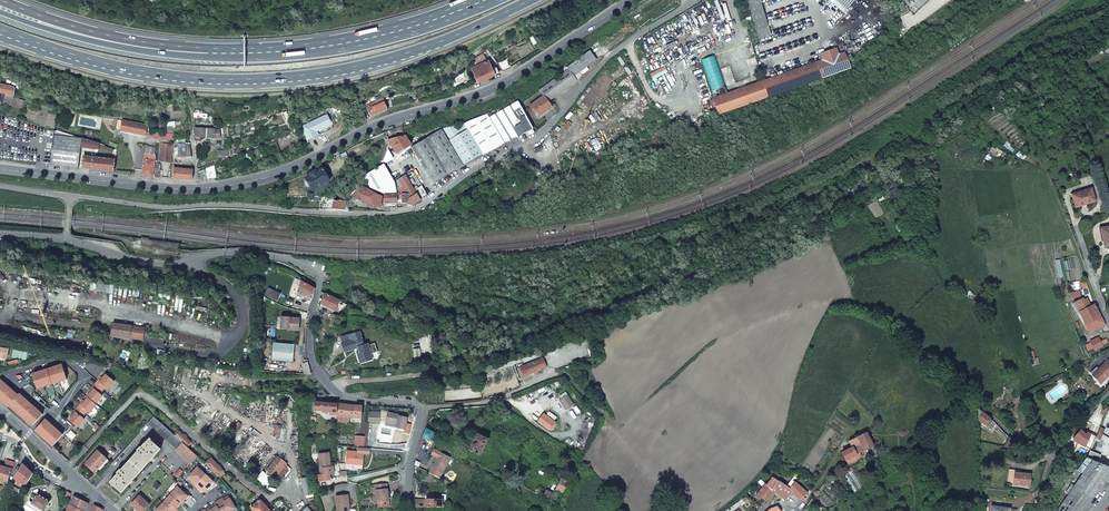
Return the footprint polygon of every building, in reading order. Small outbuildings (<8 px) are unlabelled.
[(761,0),(747,0),(759,39),(771,35),(761,0)] [(847,8),(854,0),(838,0),(847,8)] [(650,19),(644,11),(640,14),(647,22),(650,19)] [(630,21),(638,29),(641,27),(634,18),(630,21)] [(769,96),(851,67),(845,51),(839,53),(836,47),(820,52),(823,59),(764,81),(769,96)] [(563,74),(539,91),(543,97),(544,97),(547,102),(549,101),(577,81),(583,76),(580,72),(596,60),(590,51),(566,69),(565,67),(561,70),(563,74)] [(483,53),(473,59),(476,64),(485,58),(483,53)] [(510,65),(505,58),(498,63),(502,70),(510,65)] [(478,82),(495,74),(494,71),(496,70),(494,64),(491,65),(488,60),(471,68),(478,82)] [(714,99),(719,114),(769,96),(764,81),(745,87),(714,99)] [(0,91),(5,92),(3,99),(7,102),(11,103),(13,96),(14,94),(15,94),(15,87),(11,84),(1,83),(0,86),(0,91)] [(12,104),(22,107),(24,99),(15,96),(12,104)] [(370,118),(387,110),(381,97),(365,104),(370,118)] [(536,112),(539,116),(552,108),(547,102),(544,97),(543,97),(529,107),(534,114),(536,112)] [(462,123),(483,156),(527,133),(529,137),(534,133),(532,129),(533,129),(520,104),(518,101),(498,112),(497,109),(483,115),(468,120),(462,123)] [(302,127),(308,141),(318,136),(333,129),(327,115),(302,127)] [(115,130),(146,136),(146,132),(147,125),(117,119),(115,130)] [(442,129),(465,166),(483,156),(462,123),(456,126),(455,124),(441,129),(442,129)] [(199,137),(209,137),(209,145),(221,145),(221,136),(219,136),(220,130),(215,130),(215,129),(195,129),(195,137),(195,140),(199,140),(199,137)] [(442,129),(412,146),(433,184),(465,166),(442,129)] [(55,130),(49,164),(78,167),(80,147),(81,138),(55,130)] [(412,145),(406,135),(405,136),(404,134),(399,135),(399,137),(389,140),(398,154),(410,147),(412,145)] [(80,147),(97,149),(98,147),(111,152),(112,149),(96,142),(81,138),(80,147)] [(178,157),(187,157),(188,156),(190,156),(189,144),(186,144),(186,141),(181,142),(181,141),(178,141),(176,143),(177,144),(178,147),(175,147),(175,157),(178,157)] [(160,142),(160,161),(171,163),(172,144),(160,142)] [(146,146),(144,157),(141,175),(153,177),(156,160),(156,147),(146,146)] [(115,160),(83,156),(82,168),(114,172),(115,160)] [(385,194),(397,195),(396,183),(385,164),(364,175),(370,188),(385,194)] [(173,178),(192,180),(192,170),(174,169),(173,178)] [(330,182),(322,169),(305,178),(313,191),(330,182)] [(400,180),(408,195),(410,197),(415,194),(406,177),(400,180)] [(362,203),(380,207),(382,196),(377,195),(360,186),(351,195),(362,203)] [(1094,187),(1075,193),(1078,205),(1098,199),(1094,187)] [(384,204),(397,204),(397,195),(385,194),(384,204)] [(332,209),(345,211),(345,209),(346,201),(333,200),(332,209)] [(315,289),(301,281),(297,293),(296,297),(311,302),(315,289)] [(335,311),(340,301),(327,295),(321,304),(335,311)] [(1091,307),(1088,301),(1085,302),(1083,300),(1073,305),(1078,314),(1080,313),(1090,333),(1105,326),(1095,305),(1091,307)] [(281,318),(280,330),(289,330),(289,331),(294,332),(294,326),(299,326),(299,320),(281,318)] [(127,338),(129,326),(113,323),(111,336),(127,338)] [(129,326),(127,338),(140,340),(142,340),(144,328),(129,326)] [(375,342),(368,344),(364,345),(359,330),(340,336),(342,343),(345,351),(359,347),(360,351),(357,352),(359,357),(361,357),(363,362),(373,359),(370,351),(377,349),(375,342)] [(1091,342),(1096,351),(1104,346),(1099,338),(1091,342)] [(272,359),(293,361),(294,345),(273,343),(272,359)] [(7,357),(8,349),(0,348),(0,356),(7,357)] [(534,375),(538,374),(537,371),(546,368),(543,360),(519,368),(522,376),(533,373),(534,375)] [(1108,373),(1108,363),(1107,361),(1091,375),(1099,383),(1108,373)] [(312,374),(308,362),(302,364),(305,374),(311,374),(312,374)] [(61,365),(54,368),(59,382),(66,380),(61,365)] [(54,368),(47,370),(51,385),(59,382),(54,368)] [(47,370),(39,372),(44,387),(51,385),(47,370)] [(39,372),(32,375),(36,389),(44,387),(39,372)] [(97,382),(94,385),(96,386),(102,391),(104,388),(107,390),(114,382),(105,375),(102,379),(98,383),(97,382)] [(11,391),(5,385),(0,391),(0,400),(1,402),(11,391)] [(87,398),(88,398),(94,405),(102,396),(99,394),(102,391),(96,386),(93,390),(87,398)] [(8,406),(17,396),(11,391),(1,402),(7,407),(8,406)] [(14,411),(24,399),(18,394),(17,396),(8,406),(14,411)] [(79,405),(77,408),(84,415),(86,412),(89,414),(95,405),(94,405),(88,398),(84,403),(80,407),(79,405)] [(20,416),(30,405),(24,399),(14,411),(20,416)] [(314,410),(331,412),(331,415),(335,415),(336,412),(337,412),(338,403),(330,403),(315,402),(314,410)] [(338,416),(361,418),(361,406),(352,405),(338,403),(338,416)] [(26,421),(36,410),(30,405),(20,416),(26,421)] [(72,417),(68,421),(77,428),(84,420),(81,418),(84,415),(77,408),(74,412),(75,413),(72,417)] [(32,426),(42,415),(36,410),(26,421),(32,426)] [(991,419),(986,415),(985,414),(981,411),(979,410),(978,411),(979,421),(992,427),(996,424),(991,419)] [(379,424),(380,412),(368,412),(368,423),(379,424)] [(398,415),(387,413),(385,423),(396,425),(396,427),(404,429),(404,428),(410,429),(411,424),(405,423),(406,418),(398,416),(398,415)] [(555,423),(543,413),(538,421),(549,430),(555,423)] [(174,436),(165,428),(153,417),(148,424),(176,450),(182,443),(174,436)] [(40,436),(50,425),(44,420),(34,431),(40,436)] [(46,441),(56,430),(50,425),(40,436),(46,441)] [(435,432),(426,427),(422,435),(429,439),(430,437),(431,438),(435,432)] [(1100,427),(1095,436),(1099,438),(1104,429),(1100,427)] [(52,447),(62,435),(56,430),(46,441),(52,447)] [(174,436),(182,443),(187,448),(191,444),(186,439),(187,438),(184,435),(183,437),(178,432),(174,436)] [(474,432),(465,449),(477,455),(486,439),(474,432)] [(865,432),(848,441),(851,445),(852,447),(847,449),(842,452),(845,458),(848,464),(857,460),(856,459),(861,457),(859,453),(873,446),(865,432)] [(565,442),(571,447),(574,443),(568,438),(565,442)] [(138,451),(120,471),(119,470),(116,473),(117,474),(109,482),(121,493),(160,450),(148,439),(141,448),(139,447),(137,450),(138,451)] [(176,450),(191,464),(197,457),(187,448),(182,443),(176,450)] [(370,454),(370,448),(359,447),(358,451),(358,453),(347,452),(346,452),(346,463),(363,464),(364,453),(370,454)] [(437,457),(434,463),(432,462),(428,471),(439,477),(450,456),(434,448),(431,454),(437,457)] [(97,451),(84,465),(89,469),(94,474),(96,471),(100,475),(110,463),(97,451)] [(330,467),(328,452),(317,454),(319,468),(322,468),(322,474),(320,474),(317,475),(318,481),(329,479),(328,473),(333,473),(332,466),(330,467)] [(287,468),(273,457),(263,469),(278,480),(287,468)] [(224,473),(210,459),(205,464),(219,478),(221,476),(224,473)] [(1055,510),(1083,510),(1108,473),(1108,467),(1091,459),(1055,510)] [(7,483),(13,464),(5,461),(2,468),(0,467),(0,481),(7,483)] [(22,464),(13,479),(16,481),(14,484),(19,487),(21,484),(25,486),(32,474),(22,464)] [(864,486),(851,467),(842,473),(854,492),(861,487),(864,486)] [(194,486),(205,475),(197,468),(188,476),(193,481),(192,482),(191,483),(194,486)] [(1014,471),(1012,482),(1028,484),(1030,473),(1014,471)] [(205,475),(194,486),(197,489),(198,488),(200,487),(205,491),(213,482),(205,475)] [(778,481),(785,485),(789,480),(782,476),(781,477),(778,481)] [(785,485),(778,481),(777,481),(772,477),(766,484),(776,492),(783,498),(784,499),(785,500),(791,493),(785,485)] [(560,478),(553,494),(545,490),(542,496),(545,498),(550,500),(555,503),(560,505),(571,483),(560,478)] [(807,493),(791,479),(789,480),(785,485),(791,493),(797,497),(802,501),(805,498),(803,496),(807,493)] [(776,492),(766,484),(765,483),(756,496),(760,499),(762,497),(765,499),(768,501),(773,494),(774,493),(776,492)] [(386,484),(374,485),(375,490),(376,490),(377,500),(378,507),(389,506),(387,495),(389,495),(389,491),(387,492),(386,484)] [(180,505),(181,506),(184,503),(183,502),(181,500),(185,495),(177,487),(169,495),(178,503),(180,505)] [(41,510),(43,510),(49,502),(37,494),(32,503),(31,505),(41,510)] [(171,510),(176,510),(177,510),(176,510),(174,508),(178,503),(169,495),(162,503),(171,510)] [(337,510),(347,510),(347,505),(348,505),(347,495),(335,496),(337,510)] [(137,510),(144,510),(149,505),(139,496),(130,505),(135,510),(137,510)] [(81,510),(83,510),(87,504),(83,502),(79,500),(79,499),(77,498),(77,499),(73,497),(69,505),(81,510)] [(223,510),(231,510),(235,509),(228,499),(223,502),(222,500),(221,499),(218,502),(223,510)] [(443,499),(426,499),(425,506),(442,507),(442,504),(444,504),(443,499)] [(253,510),(269,510),(258,500),(250,508),(253,510)] [(31,505),(32,503),(29,502),(27,502),(25,505),(35,510),(41,510),(31,505)] [(218,502),(214,504),(214,505),(216,507),(210,510),(211,510),(216,510),(217,510),(223,510),(218,502)]
